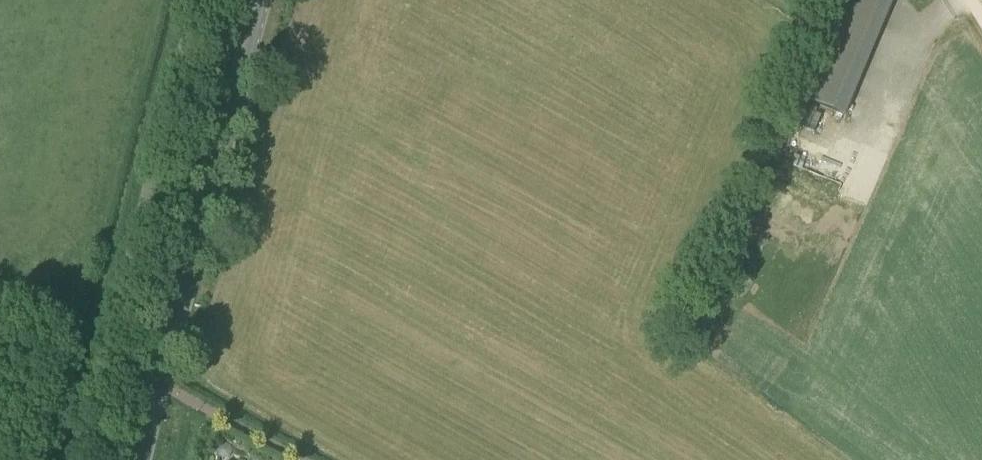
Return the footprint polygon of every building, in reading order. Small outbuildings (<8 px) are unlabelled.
[(844,116),(893,0),(849,0),(807,100),(844,116)]
